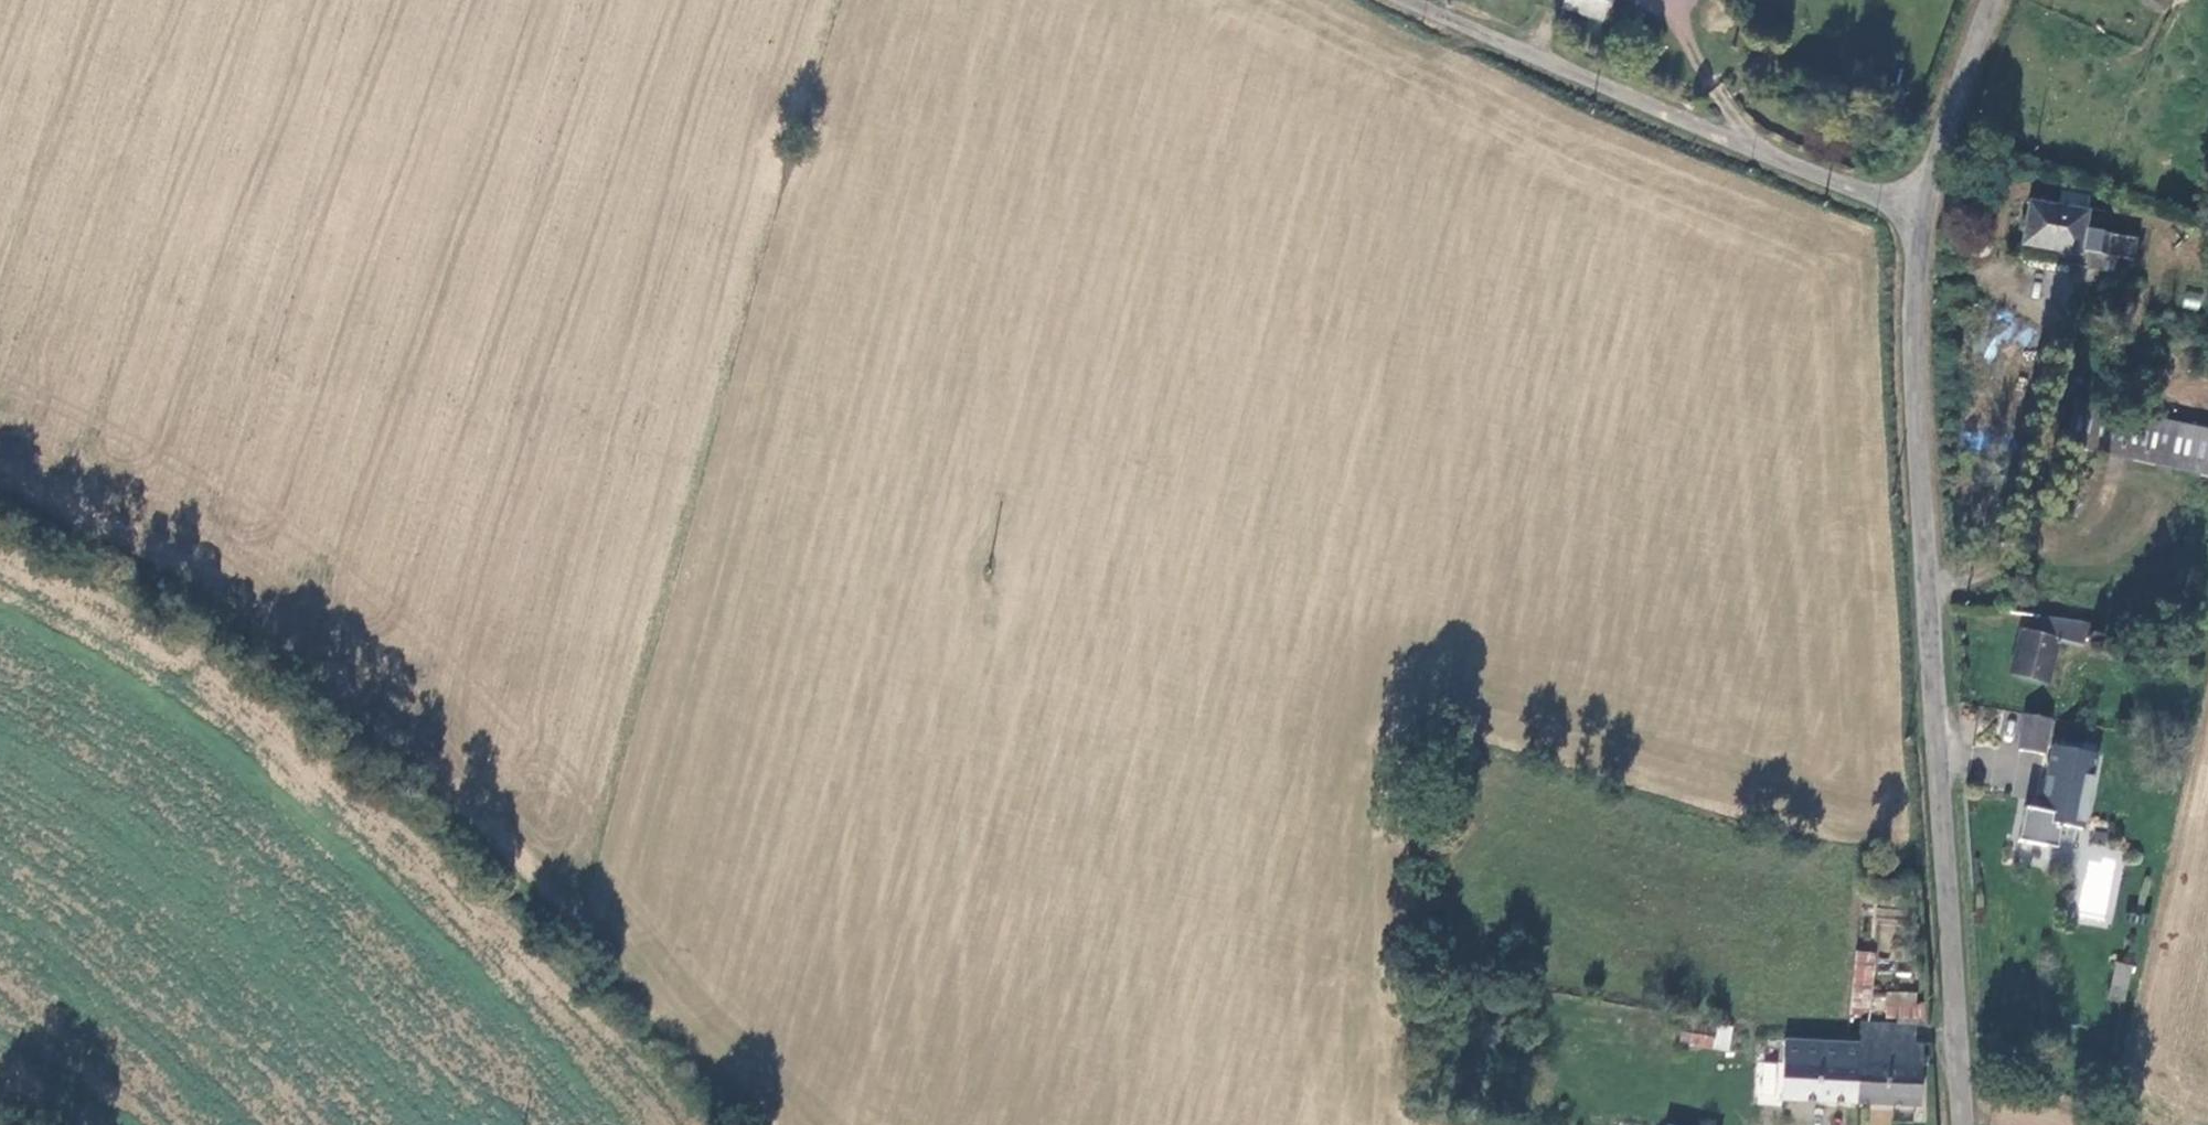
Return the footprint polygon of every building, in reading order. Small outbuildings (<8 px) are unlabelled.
[(1564,8),(1600,20),(1606,0),(1567,0),(1564,8)] [(2167,9),(2171,0),(2145,0),(2167,9)] [(2132,260),(2135,238),(2099,233),(2101,219),(2084,217),(2084,213),(2026,204),(2019,248),(2055,253),(2054,264),(2084,268),(2086,254),(2132,260)] [(2181,306),(2199,309),(2201,292),(2184,289),(2181,306)] [(2092,381),(2077,435),(2207,480),(2207,428),(2092,381)] [(2085,629),(2035,616),(2031,633),(2023,631),(2011,677),(2047,686),(2057,646),(2079,652),(2085,629)] [(2050,721),(2026,714),(2016,750),(2040,757),(2050,721)] [(2067,831),(2086,761),(2048,751),(2031,813),(2016,809),(2009,836),(2046,847),(2052,827),(2067,831)] [(1878,955),(1856,951),(1848,1007),(1870,1010),(1878,955)] [(2110,1001),(2128,1004),(2134,966),(2116,963),(2110,1001)] [(1866,1047),(1862,1110),(1919,1114),(1924,1035),(1913,1034),(1914,1015),(1887,1013),(1886,1022),(1868,1020),(1866,1047)] [(1713,1029),(1684,1022),(1679,1043),(1708,1049),(1713,1029)] [(1727,1049),(1730,1026),(1718,1024),(1715,1047),(1727,1049)] [(1796,1106),(1862,1110),(1866,1047),(1800,1042),(1796,1106)]
